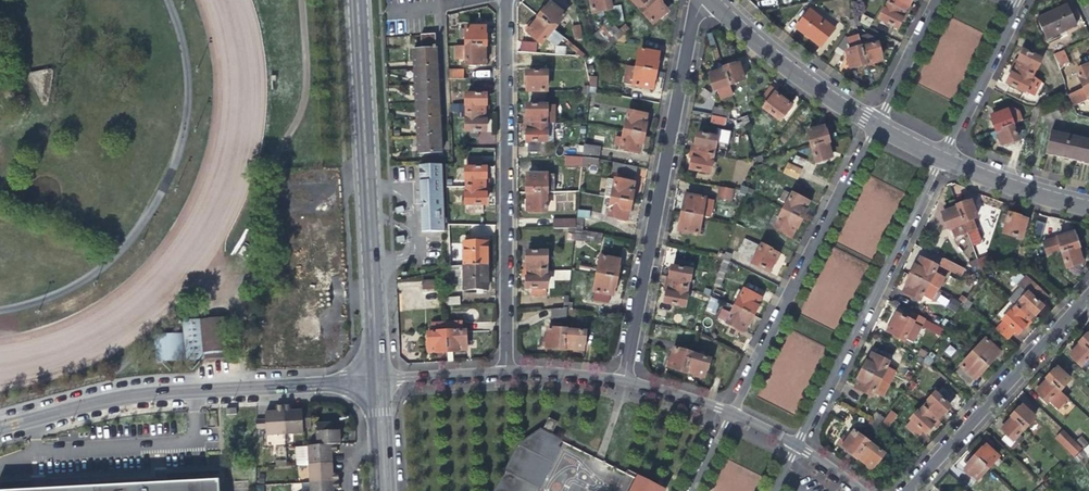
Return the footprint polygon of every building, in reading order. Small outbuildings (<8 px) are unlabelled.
[(608,0),(590,0),(593,14),(610,10),(608,0)] [(640,11),(652,0),(630,0),(640,11)] [(654,0),(652,0),(640,11),(652,24),(663,15),(672,6),(666,0),(658,0),(656,2),(654,0)] [(889,4),(905,12),(910,3),(911,0),(891,0),(889,4)] [(899,24),(905,12),(889,4),(880,21),(896,29),(899,24)] [(546,11),(539,19),(553,31),(556,27),(562,31),(568,23),(563,18),(564,17),(550,6),(546,11)] [(1037,20),(1046,41),(1075,28),(1071,19),(1066,8),(1037,20)] [(809,11),(796,28),(805,36),(821,48),(834,31),(809,11)] [(542,45),(553,31),(539,19),(532,29),(528,33),(542,45)] [(597,33),(605,42),(615,35),(611,31),(610,32),(604,25),(597,33)] [(624,26),(618,32),(615,35),(618,39),(622,36),(623,36),(629,31),(624,26)] [(582,40),(580,28),(573,29),(575,42),(582,40)] [(466,39),(466,47),(484,47),(484,39),(484,29),(466,29),(466,31),(460,31),(460,39),(466,39)] [(605,51),(615,42),(618,39),(615,35),(605,42),(606,43),(602,47),(605,51)] [(419,37),(420,52),(435,52),(435,36),(419,37)] [(626,37),(623,36),(622,36),(618,39),(615,42),(625,44),(626,37)] [(844,38),(838,47),(836,50),(842,54),(850,42),(844,38)] [(520,41),(519,51),(536,52),(537,41),(520,41)] [(555,54),(565,54),(565,45),(555,45),(555,54)] [(876,46),(861,50),(865,65),(874,62),(880,61),(876,46)] [(484,57),(484,47),(466,47),(455,47),(455,59),(466,59),(466,64),(484,64),(484,57)] [(855,67),(865,65),(861,50),(846,54),(851,69),(855,67)] [(640,51),(637,69),(655,72),(657,63),(658,55),(640,51)] [(1063,51),(1054,56),(1060,70),(1070,65),(1063,51)] [(414,60),(414,69),(436,68),(435,52),(420,52),(413,52),(414,60)] [(1020,59),(1015,69),(1032,77),(1040,61),(1023,53),(1020,59)] [(722,65),(724,71),(729,86),(744,81),(740,69),(736,59),(722,65)] [(1084,89),(1088,87),(1088,66),(1077,72),(1084,89)] [(527,92),(546,92),(546,74),(541,74),(541,67),(527,67),(527,80),(527,92)] [(415,86),(437,85),(436,68),(414,69),(414,77),(415,86)] [(449,69),(449,79),(464,78),(463,68),(449,69)] [(653,82),(655,72),(637,69),(633,87),(651,90),(653,82)] [(1007,85),(1024,94),(1024,92),(1033,97),(1040,83),(1032,77),(1015,69),(1011,78),(1007,85)] [(26,76),(26,79),(40,105),(41,106),(43,106),(45,105),(46,104),(51,75),(50,73),(50,72),(48,70),(29,72),(27,74),(26,76)] [(713,85),(715,91),(716,91),(720,101),(732,96),(729,86),(724,71),(709,76),(713,85)] [(416,103),(438,103),(437,85),(415,86),(415,94),(416,103)] [(1084,89),(1071,95),(1067,97),(1072,107),(1088,99),(1084,89)] [(466,96),(466,114),(484,114),(484,107),(484,104),(484,96),(478,96),(478,92),(470,91),(470,96),(466,96)] [(764,110),(779,121),(790,106),(783,101),(775,95),(764,110)] [(530,99),(529,107),(544,107),(544,99),(530,99)] [(416,120),(438,120),(438,103),(416,103),(416,111),(416,120)] [(527,115),(527,118),(527,125),(545,125),(546,107),(544,107),(529,107),(527,107),(527,115)] [(735,122),(737,126),(742,124),(741,121),(737,110),(730,112),(713,108),(711,116),(725,119),(735,122)] [(1022,121),(1019,111),(1012,109),(991,116),(993,122),(997,131),(1011,126),(1022,121)] [(1034,109),(1031,117),(1036,118),(1039,111),(1034,109)] [(484,126),(484,122),(484,114),(466,114),(466,130),(471,130),(471,137),(478,136),(478,130),(484,130),(484,126)] [(628,114),(624,132),(643,135),(645,125),(646,117),(628,114)] [(725,119),(711,116),(709,124),(723,127),(725,119)] [(417,138),(439,136),(438,120),(416,120),(417,129),(417,138)] [(746,136),(743,128),(742,124),(737,126),(738,129),(736,130),(739,139),(746,136)] [(545,153),(545,143),(545,125),(527,125),(527,132),(527,138),(527,153),(545,153)] [(1017,141),(1011,126),(997,131),(1001,142),(1002,146),(1017,141)] [(807,133),(811,147),(826,143),(826,142),(833,140),(830,127),(818,130),(807,133)] [(691,144),(690,151),(695,152),(712,156),(715,144),(719,144),(719,146),(722,147),(723,145),(728,146),(730,133),(716,130),(715,138),(698,135),(697,139),(696,145),(691,144)] [(641,146),(643,135),(624,132),(623,139),(621,149),(630,151),(629,154),(638,155),(639,153),(641,146)] [(1058,158),(1066,160),(1071,140),(1052,135),(1047,156),(1058,158)] [(440,154),(439,136),(417,138),(418,145),(418,154),(440,154)] [(613,147),(621,149),(623,139),(615,138),(613,147)] [(1075,162),(1084,164),(1088,144),(1071,140),(1066,160),(1075,162)] [(828,149),(826,143),(811,147),(818,168),(832,163),(828,149)] [(584,146),(583,149),(582,158),(588,158),(589,155),(597,156),(598,147),(584,146)] [(563,156),(576,157),(582,158),(583,149),(563,147),(563,156)] [(709,174),(712,156),(695,152),(693,159),(692,164),(691,170),(709,174)] [(795,156),(792,163),(803,168),(806,161),(795,156)] [(469,161),(469,170),(480,170),(480,161),(469,161)] [(787,163),(783,174),(796,181),(801,170),(787,163)] [(421,188),(424,190),(426,219),(423,220),(424,233),(446,232),(442,165),(419,166),(421,186),(421,188)] [(619,165),(617,174),(634,177),(636,168),(619,165)] [(467,170),(467,187),(484,187),(484,180),(484,176),(484,170),(480,170),(469,170),(467,170)] [(527,185),(527,194),(546,194),(546,177),(527,176),(527,185)] [(604,198),(612,200),(630,203),(631,195),(633,186),(615,182),(615,185),(612,184),(612,182),(607,181),(604,198)] [(484,206),(484,194),(484,187),(467,187),(467,215),(483,214),(483,206),(484,206)] [(733,191),(719,188),(717,199),(731,202),(733,191)] [(546,213),(546,194),(527,194),(527,206),(527,213),(546,213)] [(685,203),(683,214),(701,217),(709,219),(712,202),(704,201),(704,200),(686,196),(685,203)] [(780,205),(786,208),(790,199),(784,196),(780,205)] [(791,196),(790,199),(786,208),(783,212),(799,221),(803,213),(807,205),(791,196)] [(627,215),(630,203),(612,200),(608,217),(617,219),(617,222),(626,223),(627,215)] [(970,203),(957,209),(963,224),(966,234),(977,230),(973,220),(976,218),(973,212),(970,203)] [(963,224),(957,209),(942,215),(945,222),(948,230),(949,230),(953,239),(966,234),(963,224)] [(577,211),(575,227),(575,231),(581,232),(582,219),(588,219),(589,212),(577,211)] [(795,229),(799,221),(783,212),(781,217),(776,226),(775,229),(791,237),(795,229)] [(697,235),(701,217),(683,214),(681,225),(679,232),(697,235)] [(771,224),(776,226),(781,217),(776,214),(771,224)] [(1003,234),(1021,239),(1026,222),(1019,220),(1009,216),(1008,218),(1002,216),(1000,223),(1006,225),(1003,234)] [(552,221),(552,231),(567,231),(567,221),(552,221)] [(574,240),(584,241),(586,233),(581,232),(580,236),(574,235),(574,240)] [(602,235),(586,233),(584,241),(584,242),(601,244),(602,235)] [(1048,258),(1061,254),(1077,250),(1072,235),(1061,239),(1044,244),(1048,258)] [(747,242),(740,257),(753,263),(752,265),(769,273),(772,265),(776,257),(747,242)] [(464,243),(463,267),(487,267),(487,253),(487,243),(464,243)] [(527,258),(527,265),(527,272),(545,272),(545,247),(529,246),(529,254),(527,254),(527,258)] [(973,246),(964,247),(965,259),(974,258),(973,246)] [(1079,256),(1077,250),(1061,254),(1066,269),(1081,264),(1079,256)] [(802,314),(836,329),(865,264),(850,258),(849,261),(829,252),(802,314)] [(600,258),(597,275),(615,279),(617,269),(619,261),(600,258)] [(916,267),(911,278),(927,286),(938,292),(944,280),(933,275),(935,269),(929,266),(930,263),(921,259),(920,261),(919,261),(916,267)] [(963,270),(944,260),(940,268),(959,277),(963,270)] [(672,270),(669,287),(687,290),(690,273),(689,273),(690,265),(674,262),(673,270),(672,270)] [(971,266),(973,270),(976,269),(978,274),(982,272),(979,267),(977,262),(971,266)] [(1031,263),(1027,264),(1022,266),(1024,271),(1028,270),(1033,269),(1031,263)] [(463,291),(475,291),(483,291),(487,291),(487,284),(487,267),(463,267),(457,267),(455,288),(463,289),(463,291)] [(570,280),(570,270),(554,270),(554,279),(570,280)] [(545,296),(545,272),(527,272),(527,279),(527,284),(527,290),(530,290),(530,296),(537,296),(538,301),(544,301),(544,296),(545,296)] [(613,290),(615,279),(597,275),(592,302),(608,305),(610,297),(612,297),(613,290)] [(919,301),(927,286),(911,278),(908,284),(903,293),(919,301)] [(1014,310),(1028,322),(1033,317),(1038,311),(1040,309),(1039,308),(1047,299),(1026,279),(1018,287),(1021,290),(1008,304),(1009,305),(1014,310)] [(425,291),(433,291),(433,281),(425,280),(425,291)] [(683,307),(687,290),(669,287),(667,297),(666,304),(667,304),(665,312),(679,314),(680,306),(683,307)] [(743,292),(735,308),(751,317),(756,306),(759,300),(743,292)] [(945,307),(950,300),(940,294),(935,302),(945,307)] [(705,311),(714,314),(719,301),(711,297),(705,311)] [(1016,335),(1023,327),(1028,322),(1014,310),(1009,305),(997,317),(1002,322),(994,331),(1006,342),(1014,333),(1016,335)] [(742,333),(751,317),(735,308),(733,311),(723,306),(716,320),(742,333)] [(566,318),(567,309),(563,309),(550,310),(549,319),(566,318)] [(903,341),(904,340),(912,344),(924,320),(910,313),(906,322),(896,316),(891,325),(887,333),(903,341)] [(1036,320),(1033,317),(1028,322),(1031,325),(1036,320)] [(232,366),(229,318),(182,322),(183,335),(153,337),(155,365),(201,362),(201,368),(232,366)] [(445,325),(446,335),(447,353),(458,352),(465,352),(463,322),(445,323),(445,325)] [(1026,330),(1031,325),(1028,322),(1023,327),(1026,330)] [(439,353),(447,353),(446,335),(445,325),(430,326),(431,335),(428,335),(429,354),(439,353)] [(553,350),(563,350),(565,332),(547,331),(546,349),(553,350)] [(584,333),(565,332),(563,350),(574,351),(583,352),(584,333)] [(1080,345),(1088,354),(1088,335),(1085,339),(1080,345)] [(985,342),(972,355),(985,368),(991,361),(998,354),(985,342)] [(949,344),(944,352),(952,357),(957,349),(949,344)] [(1088,359),(1088,354),(1080,345),(1074,351),(1069,357),(1081,368),(1088,359)] [(677,370),(686,373),(691,355),(673,350),(668,367),(677,370)] [(708,361),(691,355),(686,373),(694,375),(702,378),(708,361)] [(978,375),(985,368),(972,355),(954,375),(967,387),(978,375)] [(868,363),(863,373),(879,380),(887,364),(871,357),(868,363)] [(1053,374),(1046,382),(1058,393),(1068,382),(1056,371),(1053,374)] [(854,389),(871,397),(873,393),(882,398),(888,386),(879,380),(863,373),(860,378),(854,389)] [(1065,398),(1058,393),(1046,382),(1041,387),(1036,393),(1054,410),(1065,398)] [(907,391),(911,394),(916,387),(912,385),(907,391)] [(935,395),(922,409),(935,421),(940,416),(945,411),(948,408),(935,395)] [(266,436),(284,435),(282,406),(275,407),(276,414),(273,414),(265,414),(265,420),(266,424),(266,430),(266,436)] [(302,434),(302,429),(301,412),(297,412),(290,413),(290,406),(282,406),(284,435),(302,434)] [(1018,412),(1011,419),(1023,430),(1033,419),(1021,408),(1018,412)] [(923,435),(931,427),(935,421),(922,409),(910,422),(923,434),(923,435)] [(309,412),(301,412),(302,429),(310,428),(309,412)] [(1027,434),(1023,430),(1011,419),(1005,426),(1000,431),(1006,436),(1001,441),(1011,451),(1027,434)] [(874,435),(879,427),(882,423),(877,420),(875,424),(870,431),(874,435)] [(543,430),(551,434),(556,425),(548,421),(543,430)] [(934,430),(939,424),(935,421),(931,427),(934,430)] [(917,440),(923,434),(910,422),(905,428),(917,440)] [(315,425),(316,447),(335,446),(339,446),(338,437),(338,432),(331,432),(331,424),(315,425)] [(519,445),(494,490),(534,490),(560,442),(540,432),(519,445)] [(1062,446),(1069,438),(1063,433),(1056,440),(1062,446)] [(847,453),(856,459),(867,445),(853,434),(842,448),(847,453)] [(1069,438),(1062,446),(1074,457),(1081,450),(1069,438)] [(882,456),(867,445),(856,459),(864,465),(871,471),(882,456)] [(275,457),(286,457),(286,446),(275,446),(275,457)] [(296,466),(308,465),(331,464),(330,458),(330,454),(336,453),(335,446),(316,447),(295,448),(296,466)] [(980,453),(974,459),(986,470),(996,459),(984,448),(980,453)] [(975,482),(986,470),(974,459),(970,464),(964,470),(975,482)] [(308,465),(309,484),(337,482),(337,475),(331,476),(331,470),(331,464),(308,465)] [(662,488),(627,472),(626,475),(638,481),(633,490),(661,490),(662,488)] [(302,490),(332,490),(338,490),(337,482),(309,484),(302,484),(302,490)]
